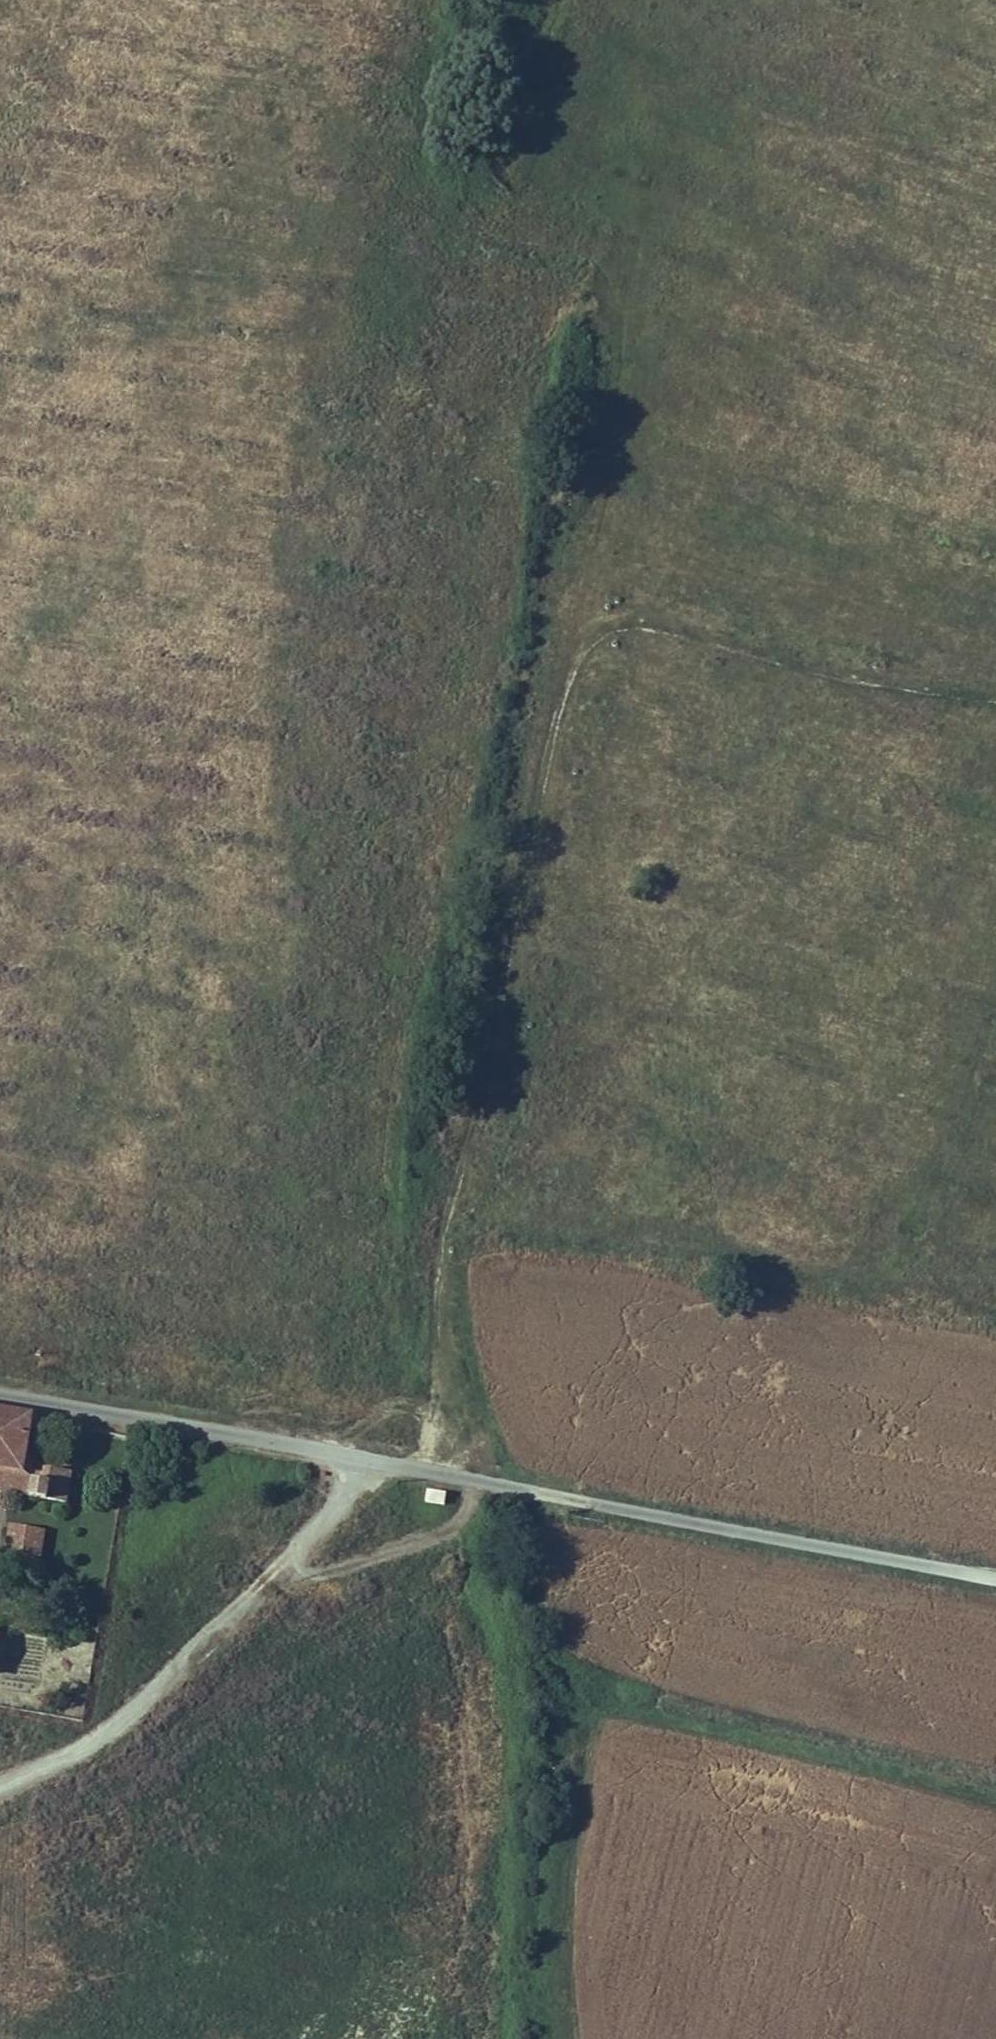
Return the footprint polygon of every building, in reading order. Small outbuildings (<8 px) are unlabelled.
[(39,1432),(42,1420),(0,1413),(0,1469),(23,1473),(30,1430),(39,1432)] [(45,1467),(42,1482),(34,1482),(32,1497),(66,1504),(72,1472),(45,1467)] [(49,1559),(53,1533),(13,1526),(9,1552),(49,1559)]
